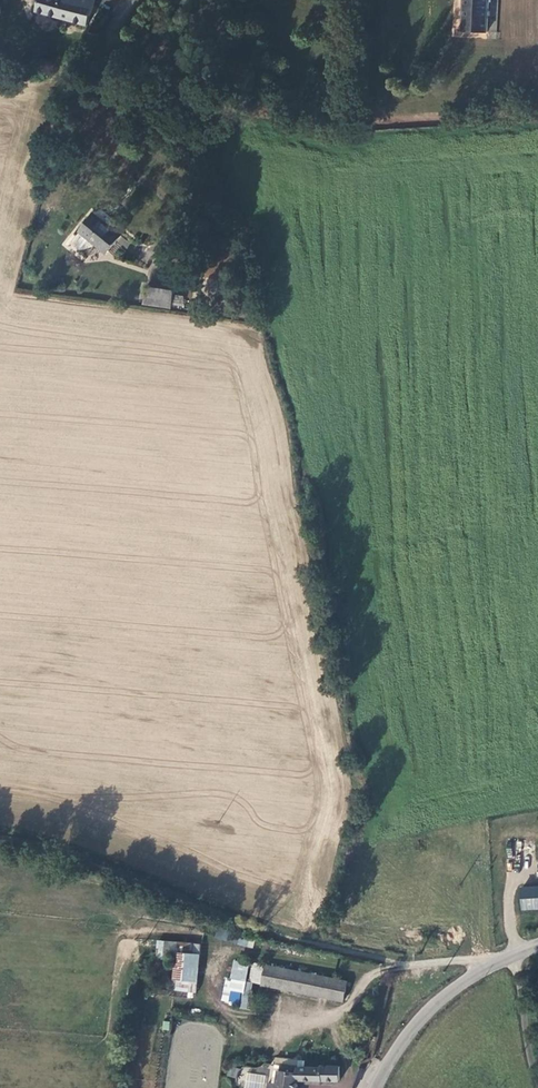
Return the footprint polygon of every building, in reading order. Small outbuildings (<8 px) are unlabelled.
[(94,0),(39,0),(35,13),(86,27),(94,0)] [(485,0),(462,0),(460,20),(470,20),(469,30),(483,31),(485,0)] [(460,30),(469,30),(470,20),(460,20),(460,30)] [(117,234),(91,214),(74,236),(73,244),(78,249),(87,248),(96,241),(105,249),(117,234)] [(144,286),(142,303),(169,307),(171,294),(172,291),(144,286)] [(181,296),(171,294),(169,307),(179,308),(181,296)] [(537,906),(537,886),(519,887),(520,907),(537,906)] [(226,940),(228,931),(217,929),(215,937),(226,940)] [(253,948),(254,941),(238,937),(237,944),(253,948)] [(202,944),(166,940),(165,949),(178,951),(201,953),(202,944)] [(201,953),(178,951),(175,977),(199,979),(201,953)] [(342,982),(260,968),(257,988),(338,1001),(342,982)] [(294,1080),(334,1081),(335,1076),(343,1075),(343,1068),(319,1066),(318,1069),(270,1064),(268,1084),(264,1083),(263,1087),(293,1087),(294,1080)]
